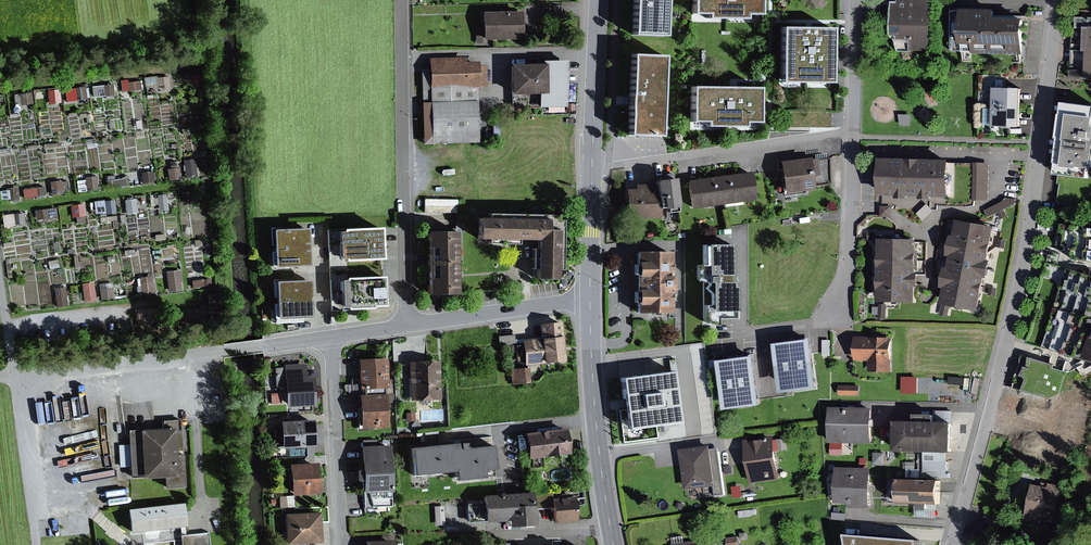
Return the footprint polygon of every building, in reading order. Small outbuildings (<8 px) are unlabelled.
[(633,33),(667,35),(668,0),(634,0),(633,33)] [(693,13),(762,15),(762,0),(693,0),(693,13)] [(930,4),(930,0),(901,0),(901,3),(896,2),(894,34),(902,34),(902,39),(916,38),(916,49),(934,49),(934,29),(935,4),(930,4)] [(1028,17),(1000,17),(1000,8),(967,8),(967,41),(978,41),(978,53),(1028,53),(1028,17)] [(524,10),(485,11),(486,36),(524,35),(524,10)] [(1087,26),(1090,26),(1090,16),(1080,16),(1079,26),(1087,26)] [(809,27),(785,27),(786,86),(836,85),(836,27),(809,27)] [(665,54),(631,52),(628,135),(662,136),(665,54)] [(490,66),(479,66),(479,60),(469,60),(469,55),(433,56),(433,67),(424,67),(426,119),(435,119),(435,140),(479,140),(479,83),(489,83),(490,66)] [(512,94),(541,94),(541,115),(569,115),(569,59),(545,59),(545,64),(512,64),(512,94)] [(1073,68),(1073,77),(1090,78),(1090,72),(1089,72),(1089,69),(1073,68)] [(204,71),(193,72),(194,80),(205,79),(204,71)] [(159,76),(149,77),(150,85),(160,85),(160,89),(173,88),(173,75),(159,76)] [(129,78),(124,79),(126,90),(145,87),(144,79),(129,82),(129,78)] [(116,83),(100,84),(101,95),(117,94),(116,83)] [(88,85),(67,88),(69,101),(90,98),(88,85)] [(694,87),(693,127),(761,128),(762,88),(732,87),(694,87)] [(997,87),(996,107),(1023,108),(1024,88),(997,87)] [(63,89),(51,90),(52,103),(64,102),(63,89)] [(35,92),(22,93),(23,101),(35,101),(35,92)] [(1068,102),(1059,173),(1090,177),(1090,104),(1068,102)] [(1023,125),(1023,108),(996,107),(989,107),(989,124),(996,124),(996,125),(1023,125)] [(815,186),(815,183),(823,181),(818,155),(810,156),(810,155),(781,160),(786,192),(815,186)] [(954,160),(883,159),(882,195),(953,197),(954,160)] [(993,162),(976,160),(973,195),(989,197),(993,162)] [(182,166),(168,168),(170,180),(183,178),(182,166)] [(199,167),(187,168),(188,180),(201,178),(199,167)] [(754,168),(722,173),(726,202),(758,197),(754,168)] [(156,170),(144,172),(146,183),(158,181),(156,170)] [(107,179),(108,189),(130,186),(128,175),(118,177),(117,173),(108,174),(109,179),(107,179)] [(722,173),(690,177),(694,206),(726,202),(722,173)] [(100,175),(89,176),(91,190),(102,189),(100,175)] [(658,177),(658,181),(660,194),(662,194),(664,205),(679,203),(676,175),(658,177)] [(66,191),(65,190),(71,189),(70,180),(64,181),(64,179),(52,180),(53,193),(66,191)] [(88,181),(80,182),(81,191),(88,191),(88,181)] [(660,214),(661,199),(660,194),(658,181),(639,181),(639,185),(629,185),(628,210),(638,210),(638,213),(660,214)] [(20,185),(9,187),(11,199),(22,197),(20,185)] [(46,186),(37,188),(39,197),(48,195),(46,186)] [(192,190),(184,190),(186,204),(193,203),(192,190)] [(169,193),(159,194),(161,211),(171,210),(169,193)] [(110,198),(97,199),(98,212),(112,210),(110,198)] [(140,198),(128,199),(129,212),(141,211),(140,198)] [(1007,199),(988,208),(992,215),(1017,204),(1015,199),(1007,199)] [(88,203),(77,205),(78,221),(90,220),(88,203)] [(58,206),(39,209),(41,219),(60,216),(58,206)] [(891,207),(882,207),(882,217),(891,217),(891,207)] [(28,211),(5,214),(7,225),(29,222),(28,211)] [(549,219),(479,217),(479,237),(537,238),(535,281),(557,282),(560,230),(549,230),(549,219)] [(952,314),(954,303),(980,308),(998,224),(960,217),(942,302),(946,303),(944,313),(952,314)] [(1077,248),(1076,257),(1089,258),(1090,259),(1090,227),(1073,225),(1070,248),(1077,248)] [(880,227),(872,228),(872,236),(881,236),(880,227)] [(382,228),(339,230),(340,261),(383,259),(382,228)] [(460,229),(429,229),(430,298),(461,298),(460,229)] [(270,230),(270,249),(308,249),(307,230),(270,230)] [(921,237),(883,236),(881,300),(919,301),(921,237)] [(711,281),(712,308),(738,308),(738,277),(735,277),(736,242),(704,241),(703,281),(711,281)] [(308,267),(308,249),(270,249),(270,268),(308,267)] [(672,249),(638,249),(638,313),(672,312),(672,249)] [(1090,358),(1090,274),(1088,273),(1074,269),(1056,263),(1041,309),(1031,340),(1046,344),(1056,347),(1069,352),(1078,354),(1087,357),(1090,358)] [(184,268),(170,270),(172,290),(186,288),(184,268)] [(155,275),(144,276),(146,293),(156,292),(155,275)] [(384,276),(341,277),(342,308),(385,307),(384,276)] [(212,277),(195,279),(196,287),(213,285),(212,277)] [(273,280),(274,302),(314,300),(313,279),(273,280)] [(340,279),(332,279),(333,305),(341,304),(340,279)] [(95,282),(85,283),(87,300),(97,298),(95,282)] [(114,282),(103,284),(105,298),(116,296),(114,282)] [(1001,285),(993,283),(991,292),(999,294),(1001,285)] [(68,285),(57,286),(58,303),(69,302),(68,285)] [(314,319),(314,300),(274,302),(275,321),(314,319)] [(543,322),(544,336),(547,360),(568,358),(565,334),(564,334),(562,320),(543,322)] [(515,333),(501,334),(501,343),(516,342),(515,333)] [(895,370),(895,357),(895,333),(857,334),(857,358),(870,358),(870,370),(895,370)] [(526,363),(547,360),(544,336),(524,338),(526,363)] [(817,336),(780,341),(786,392),(823,387),(817,336)] [(759,354),(722,358),(728,405),(764,400),(759,354)] [(390,356),(361,357),(362,386),(391,385),(390,356)] [(444,359),(411,359),(411,399),(444,399),(444,359)] [(305,409),(314,408),(314,402),(318,401),(315,375),(307,376),(307,363),(288,364),(288,378),(287,378),(290,404),(304,403),(305,409)] [(531,367),(514,368),(515,381),(531,380),(531,367)] [(672,368),(623,374),(629,426),(679,420),(672,368)] [(919,391),(919,374),(904,374),(904,391),(919,391)] [(864,383),(841,383),(841,395),(864,395),(864,383)] [(285,391),(270,391),(270,403),(285,403),(285,391)] [(387,392),(361,392),(362,425),(388,425),(387,392)] [(877,405),(834,402),(832,440),(875,443),(877,405)] [(900,449),(930,448),(947,448),(957,448),(957,420),(937,420),(937,411),(916,411),(917,419),(900,419),(900,449)] [(131,479),(168,477),(168,487),(185,486),(182,416),(165,417),(165,426),(129,428),(131,479)] [(314,418),(282,420),(283,446),(315,445),(314,418)] [(546,454),(573,452),(570,427),(527,432),(530,456),(532,456),(533,462),(547,460),(546,454)] [(786,478),(781,449),(791,447),(788,436),(780,438),(779,435),(748,439),(755,483),(786,478)] [(467,440),(414,446),(417,473),(456,469),(457,478),(486,474),(486,469),(497,468),(495,444),(468,447),(467,440)] [(714,443),(684,447),(690,489),(720,485),(714,443)] [(392,444),(363,446),(364,468),(358,468),(358,481),(363,481),(364,495),(395,494),(392,444)] [(947,458),(947,448),(930,448),(930,458),(928,458),(928,478),(900,477),(899,500),(920,501),(919,515),(940,516),(941,502),(942,502),(943,480),(953,480),(953,458),(947,458)] [(292,494),(280,494),(281,507),(297,506),(296,494),(321,493),(320,461),(291,462),(292,494)] [(873,498),(875,466),(840,464),(837,500),(853,501),(853,505),(873,505),(873,498)] [(1051,486),(1036,483),(1029,518),(1045,521),(1045,519),(1058,521),(1065,485),(1052,482),(1051,486)] [(744,483),(736,484),(737,496),(745,496),(744,483)] [(533,518),(532,507),(555,506),(555,497),(554,489),(528,491),(483,493),(485,521),(510,520),(510,527),(533,526),(532,518),(533,518)] [(562,497),(555,497),(555,506),(557,521),(578,519),(576,495),(571,496),(571,492),(561,493),(562,497)] [(185,502),(130,508),(133,532),(188,526),(185,502)] [(448,503),(436,504),(438,525),(450,524),(448,503)] [(323,510),(287,511),(288,542),(324,541),(323,510)] [(904,534),(873,534),(874,523),(859,521),(858,534),(853,534),(853,544),(904,544),(904,534)] [(185,533),(186,544),(213,544),(211,530),(185,533)] [(730,537),(731,544),(743,544),(742,535),(730,537)]
